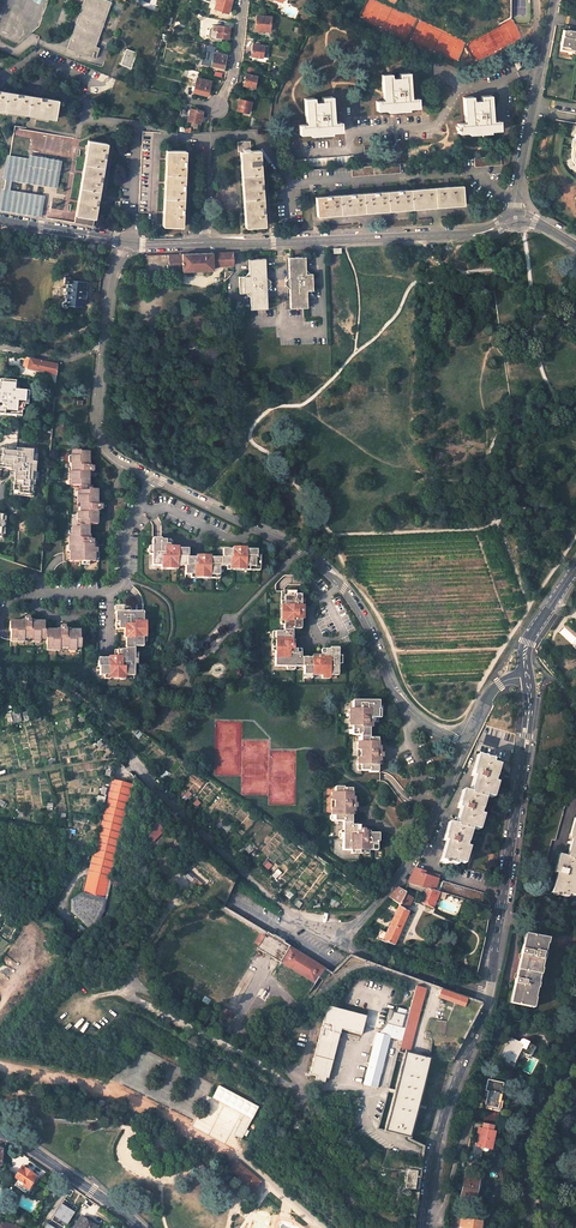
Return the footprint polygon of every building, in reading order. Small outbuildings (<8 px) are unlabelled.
[(96,47),(110,3),(102,0),(84,0),(66,49),(95,59),(99,48),(96,47)] [(231,0),(216,0),(213,10),(227,14),(231,0)] [(269,32),(271,18),(256,16),(254,30),(269,32)] [(229,28),(217,27),(212,26),(209,29),(208,37),(211,41),(221,42),(221,39),(228,39),(229,28)] [(568,29),(568,30),(564,29),(560,45),(569,47),(575,48),(575,31),(568,29)] [(263,46),(252,45),(250,56),(261,58),(263,46)] [(137,54),(127,50),(121,66),(131,69),(137,54)] [(226,56),(214,54),(212,65),(224,68),(226,56)] [(208,75),(199,72),(198,79),(207,81),(208,75)] [(386,100),(376,101),(377,111),(387,110),(387,109),(391,108),(391,112),(405,111),(404,108),(408,107),(408,108),(418,107),(417,97),(411,97),(407,98),(407,94),(410,94),(408,72),(399,73),(399,80),(395,80),(395,78),(391,79),(391,73),(381,74),(382,92),(385,91),(386,100)] [(254,88),(257,77),(246,75),(243,85),(254,88)] [(211,82),(207,81),(198,79),(197,78),(194,93),(207,96),(211,82)] [(42,98),(0,91),(0,110),(56,119),(59,101),(42,98)] [(500,119),(492,120),(489,120),(489,117),(491,117),(490,94),(480,95),(480,100),(476,101),(476,103),(472,103),(471,96),(462,96),(464,114),(466,114),(467,122),(458,122),(458,125),(455,126),(457,129),(458,129),(459,133),(469,132),(469,131),(472,131),(472,134),(486,133),(486,129),(489,129),(489,131),(500,129),(500,119)] [(341,122),(334,122),(331,123),(331,119),(333,118),(332,96),(322,97),(322,104),(319,104),(318,102),(314,102),(314,97),(304,98),(305,116),(308,116),(308,125),(299,125),(300,135),(310,134),(310,133),(313,133),(314,136),(328,135),(328,132),(331,131),(331,133),(342,132),(341,122)] [(249,113),(251,102),(239,99),(237,110),(249,113)] [(200,124),(203,112),(191,109),(189,121),(200,124)] [(78,138),(75,137),(16,127),(15,127),(1,209),(46,217),(67,220),(81,138),(78,138)] [(97,206),(99,194),(101,182),(105,158),(108,143),(89,139),(75,221),(94,225),(97,206)] [(251,150),(251,141),(238,142),(238,151),(240,151),(245,227),(264,226),(263,212),(262,190),(260,165),(259,150),(251,150)] [(365,146),(367,162),(374,161),(373,145),(365,146)] [(185,151),(167,150),(163,226),(181,227),(182,214),(183,190),(184,166),(185,151)] [(291,160),(292,168),(356,162),(355,155),(291,160)] [(473,157),(474,167),(501,164),(500,155),(473,157)] [(318,217),(416,209),(464,205),(463,186),(447,188),(423,189),(403,191),(379,193),(356,195),(332,196),(316,198),(318,217)] [(182,271),(214,270),(214,266),(233,265),(233,253),(198,254),(169,254),(169,270),(182,269),(182,271)] [(297,257),(289,257),(289,276),(289,278),(292,281),(292,284),(290,287),(290,289),(290,308),(307,307),(307,295),(311,290),(313,290),(312,273),(310,273),(306,269),(306,257),(297,257)] [(262,284),(262,282),(265,279),(265,277),(264,258),(256,258),(248,259),(249,272),(245,276),(238,276),(238,293),(245,293),(250,298),(250,310),(266,309),(265,290),(265,287),(262,284)] [(84,281),(68,279),(68,277),(63,276),(62,282),(66,282),(64,300),(62,300),(61,301),(61,302),(60,302),(60,303),(60,304),(61,305),(62,306),(63,306),(64,306),(65,305),(66,305),(67,303),(82,305),(83,297),(84,297),(85,290),(83,290),(84,281)] [(53,350),(47,348),(47,345),(40,343),(38,351),(52,354),(53,350)] [(217,346),(195,346),(195,361),(215,361),(217,346)] [(25,356),(23,366),(56,374),(57,363),(25,356)] [(0,380),(0,415),(15,416),(15,418),(21,418),(21,411),(24,411),(24,405),(28,406),(29,391),(18,390),(18,389),(15,389),(15,381),(0,380)] [(12,494),(33,496),(34,480),(35,471),(36,456),(32,456),(33,450),(0,447),(0,465),(0,467),(9,468),(9,470),(14,471),(13,475),(13,480),(12,494)] [(69,537),(68,552),(68,562),(77,562),(78,559),(81,559),(81,562),(88,562),(98,562),(98,552),(97,552),(97,550),(97,548),(93,548),(93,540),(90,540),(88,540),(88,535),(88,525),(97,525),(98,515),(98,510),(100,510),(102,510),(102,508),(102,505),(96,505),(96,501),(98,501),(98,490),(92,490),(92,486),(88,486),(88,476),(86,475),(86,470),(93,471),(93,469),(93,466),(91,466),(89,466),(89,461),(89,452),(80,452),(80,450),(71,450),(71,456),(71,463),(71,472),(70,485),(79,486),(79,491),(79,505),(78,513),(78,522),(78,528),(69,528),(69,537)] [(191,571),(220,571),(220,563),(226,563),(260,563),(260,552),(258,551),(258,546),(248,546),(242,546),(242,545),(238,545),(238,546),(233,546),(223,546),(223,555),(210,555),(205,555),(205,553),(201,553),(202,555),(197,555),(189,555),(189,547),(180,547),(174,547),(174,545),(171,545),(171,541),(167,541),(167,539),(165,539),(162,539),(162,537),(152,537),(152,563),(161,563),(177,563),(185,563),(185,571),(191,571)] [(296,646),(296,642),(294,641),(294,636),(294,626),(302,626),(302,616),(302,610),(302,606),(302,601),(302,591),(297,591),(297,587),(286,587),(286,620),(287,628),(278,628),(278,647),(278,662),(288,662),(297,662),(307,662),(307,671),(314,671),(323,671),(332,671),(340,670),(340,659),(340,651),(340,643),(331,643),(331,645),(327,645),(327,649),(323,650),(323,651),(319,651),(318,654),(314,654),(303,654),(303,649),(298,649),(298,645),(296,646)] [(128,643),(120,643),(120,651),(117,651),(116,651),(116,655),(111,655),(105,655),(101,656),(101,666),(103,666),(103,674),(108,674),(129,673),(138,673),(137,662),(137,650),(137,644),(146,644),(146,639),(145,618),(145,609),(118,610),(118,616),(118,619),(121,619),(121,627),(126,627),(126,628),(128,628),(128,633),(128,643)] [(79,630),(70,630),(64,630),(64,627),(64,625),(62,625),(60,625),(60,632),(55,632),(55,630),(43,630),(44,622),(34,622),(29,622),(29,619),(29,618),(26,618),(24,618),(24,624),(19,624),(20,622),(8,622),(9,630),(10,630),(10,638),(23,639),(32,639),(40,639),(45,639),(45,647),(58,647),(67,647),(75,647),(80,647),(80,638),(79,638),(79,630)] [(362,737),(362,744),(361,773),(369,773),(369,775),(377,775),(378,760),(381,760),(381,758),(382,755),(380,755),(380,753),(377,753),(377,749),(377,740),(369,740),(370,731),(370,727),(372,726),(372,725),(374,725),(374,716),(378,716),(378,713),(380,713),(380,705),(354,703),(354,711),(354,729),(353,737),(362,737)] [(382,713),(380,713),(378,713),(378,716),(374,716),(374,725),(377,725),(378,721),(382,721),(382,718),(382,713)] [(478,741),(475,750),(509,760),(516,734),(483,723),(475,740),(478,741)] [(472,774),(475,775),(477,776),(472,792),(465,790),(461,802),(460,802),(459,804),(458,806),(463,808),(458,824),(451,822),(448,834),(446,834),(445,836),(444,839),(449,840),(443,859),(445,860),(444,861),(447,863),(448,861),(457,863),(458,861),(462,862),(468,841),(465,840),(468,829),(471,829),(472,827),(476,828),(481,808),(479,808),(482,797),(485,798),(486,795),(490,796),(496,776),(493,775),(497,763),(493,762),(494,759),(480,754),(475,770),(474,769),(473,772),(472,774)] [(111,779),(97,841),(83,893),(106,899),(134,777),(127,775),(125,782),(111,779)] [(352,804),(352,800),(352,790),(344,790),(344,788),(335,788),(335,793),(335,823),(343,823),(343,832),(343,840),(345,840),(345,844),(343,844),(343,852),(351,852),(351,855),(368,855),(368,852),(377,852),(377,843),(379,843),(380,836),(370,836),(366,836),(366,833),(364,833),(364,832),(357,832),(357,827),(352,827),(352,816),(352,810),(356,810),(356,808),(356,805),(355,805),(355,804),(352,804)] [(572,821),(568,836),(567,836),(566,840),(570,841),(566,857),(557,855),(554,868),(552,867),(551,872),(555,874),(549,894),(553,895),(553,896),(556,897),(556,896),(566,899),(567,895),(571,896),(575,880),(575,878),(575,876),(575,875),(574,874),(575,868),(575,822),(572,821)] [(164,830),(156,822),(145,834),(152,842),(164,830)] [(152,857),(143,860),(147,869),(155,865),(152,857)] [(407,882),(427,887),(439,891),(440,889),(483,902),(486,893),(442,880),(442,882),(437,881),(439,875),(414,868),(411,874),(407,882)] [(188,871),(185,875),(198,886),(201,883),(188,871)] [(413,897),(405,893),(406,892),(397,887),(393,892),(388,897),(400,904),(386,932),(380,930),(376,938),(393,944),(410,908),(408,907),(413,897)] [(421,902),(432,908),(439,891),(427,887),(421,902)] [(90,929),(106,910),(106,899),(83,893),(72,900),(71,912),(90,929)] [(543,915),(544,913),(529,909),(527,916),(542,921),(542,919),(544,919),(545,915),(543,915)] [(263,936),(260,934),(254,943),(258,946),(256,949),(265,954),(275,938),(266,933),(263,936)] [(545,937),(528,933),(526,944),(523,944),(521,953),(514,982),(513,988),(515,989),(512,1002),(528,1006),(545,937)] [(549,938),(545,937),(528,1006),(532,1007),(549,938)] [(277,940),(275,938),(265,954),(268,956),(270,957),(280,941),(277,940)] [(324,968),(280,941),(270,957),(314,984),(324,968)] [(409,1050),(425,988),(415,985),(409,1011),(407,1016),(405,1015),(406,1010),(396,1007),(395,1011),(389,1009),(387,1017),(386,1022),(388,1023),(381,1031),(380,1033),(377,1032),(364,1083),(376,1087),(389,1036),(401,1039),(399,1047),(405,1049),(409,1050)] [(466,998),(442,989),(439,996),(464,1006),(466,998)] [(365,1015),(327,1005),(309,1073),(316,1075),(315,1080),(324,1082),(325,1077),(328,1078),(341,1029),(361,1034),(365,1015)] [(231,1013),(224,1009),(221,1015),(228,1019),(231,1013)] [(513,1062),(522,1044),(509,1038),(499,1058),(508,1063),(510,1060),(513,1062)] [(430,1057),(405,1051),(404,1053),(384,1130),(410,1137),(430,1057)] [(485,1104),(498,1107),(503,1081),(487,1078),(485,1089),(490,1090),(489,1096),(487,1096),(485,1104)] [(242,1139),(258,1107),(218,1086),(211,1098),(244,1115),(237,1128),(239,1129),(236,1136),(242,1139)] [(300,1113),(292,1112),(292,1129),(300,1129),(300,1113)] [(480,1128),(475,1148),(482,1150),(483,1146),(491,1148),(494,1131),(491,1130),(482,1128),(480,1128)] [(236,1162),(233,1166),(229,1170),(225,1174),(230,1178),(234,1173),(253,1190),(260,1181),(252,1174),(251,1175),(236,1162)] [(25,1191),(35,1176),(20,1166),(14,1177),(17,1179),(14,1183),(25,1191)] [(419,1171),(409,1170),(406,1188),(416,1189),(419,1171)] [(466,1177),(461,1200),(473,1202),(478,1180),(466,1177)] [(61,1203),(74,1211),(77,1207),(64,1199),(61,1203)] [(74,1211),(61,1203),(53,1215),(66,1224),(74,1211)] [(53,1215),(50,1220),(63,1227),(66,1224),(53,1215)] [(96,1227),(81,1218),(74,1227),(96,1227)] [(482,1222),(462,1218),(461,1226),(466,1227),(481,1227),(482,1222)]
